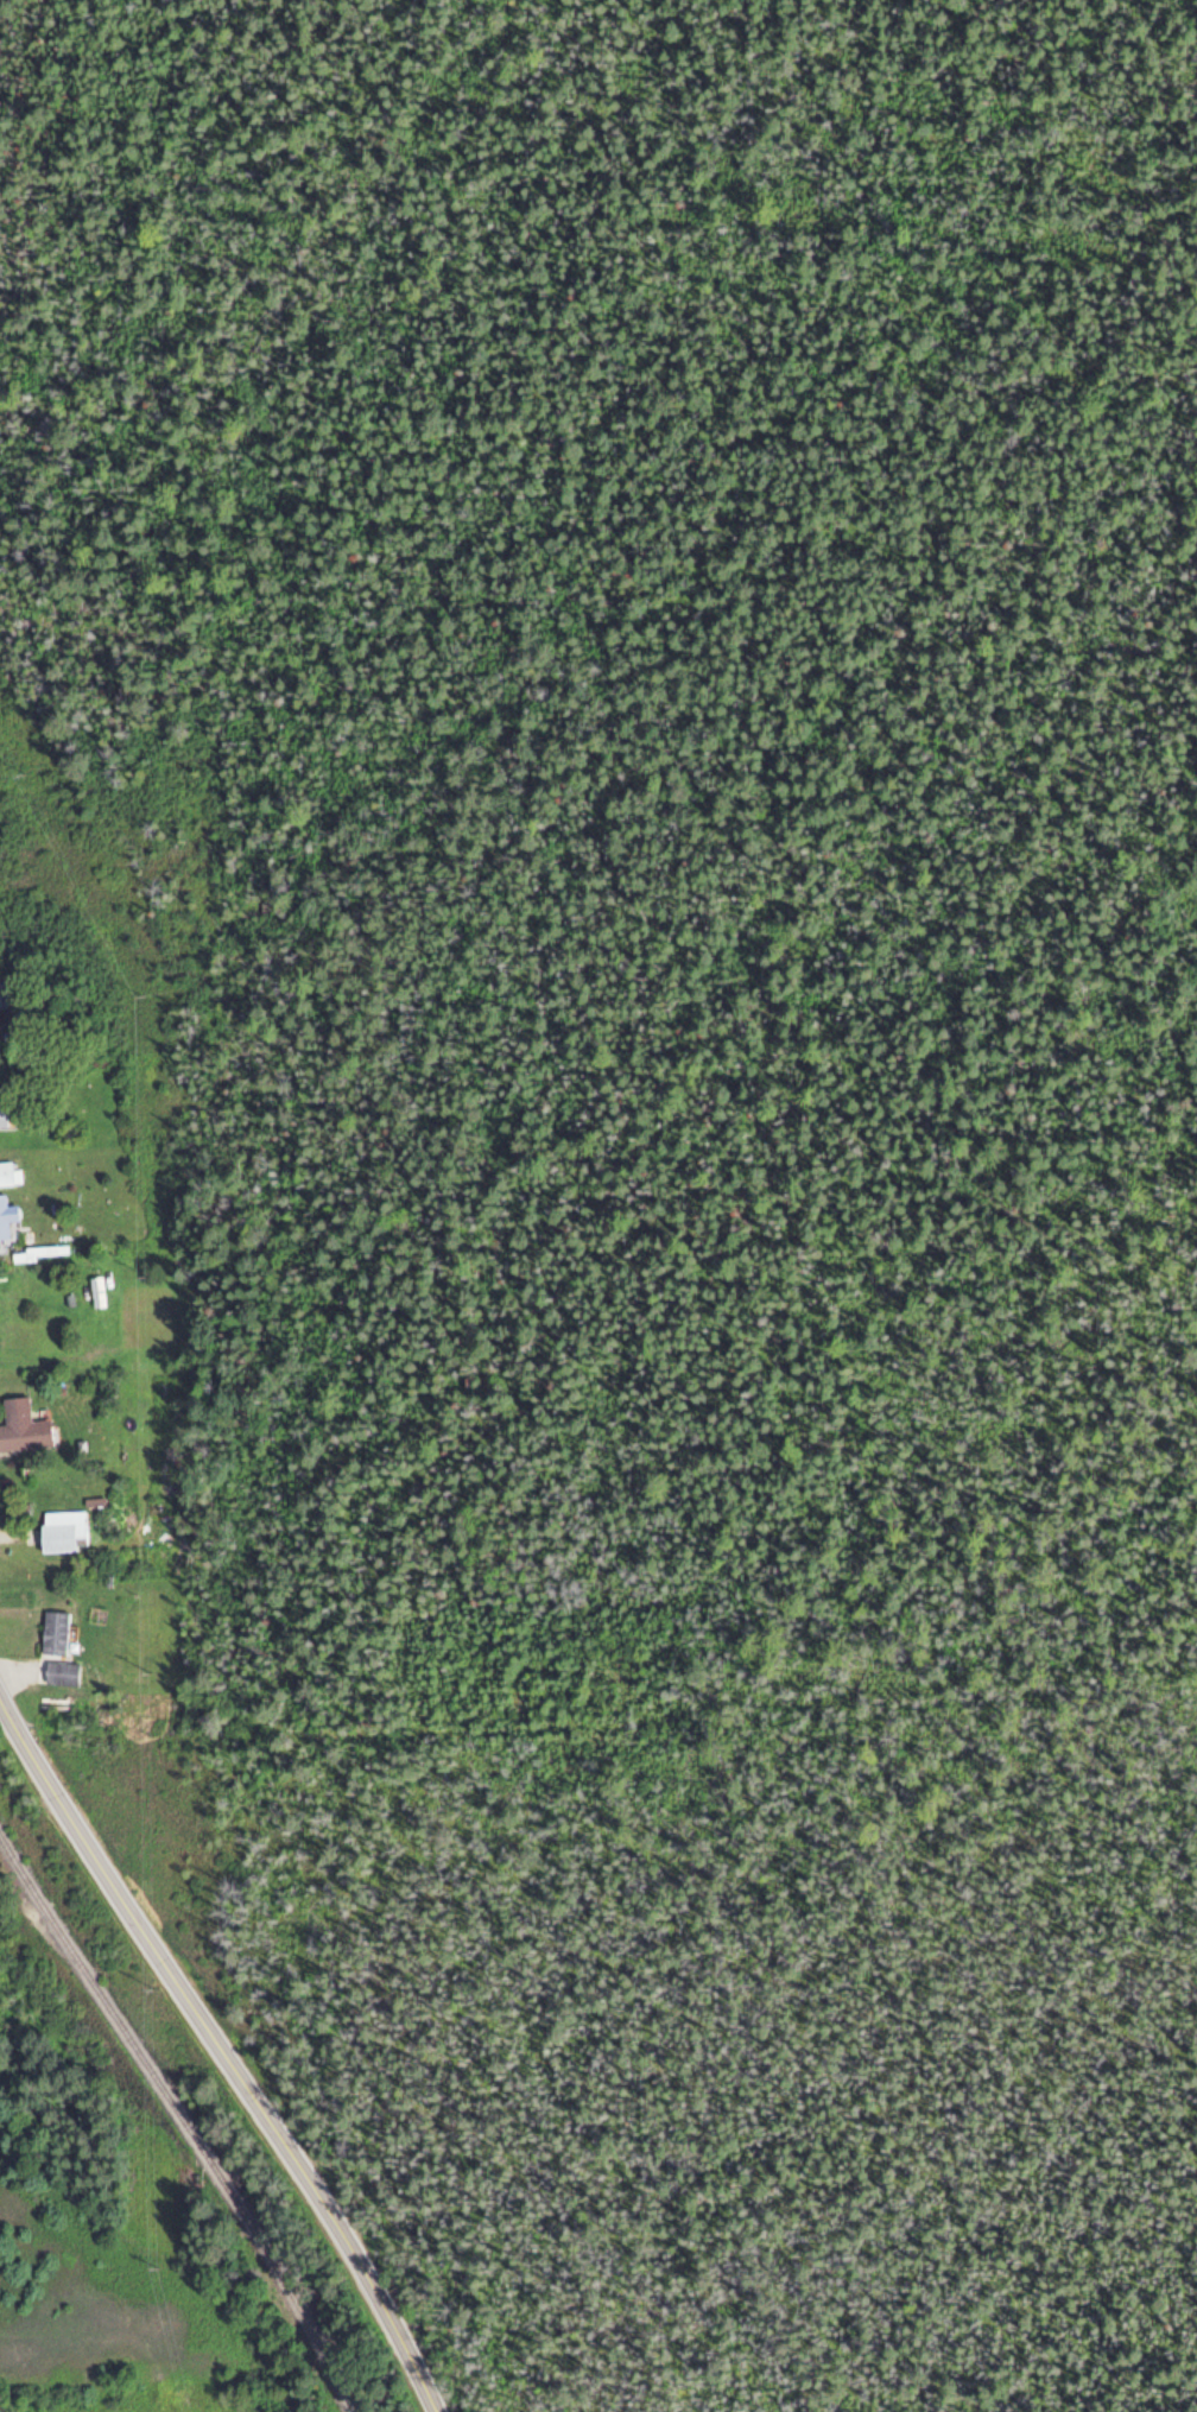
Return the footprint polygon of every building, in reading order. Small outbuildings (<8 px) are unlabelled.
[(6,1008),(8,992),(0,991),(0,1008),(6,1008)] [(20,1124),(20,1101),(0,1101),(0,1124),(20,1124)] [(13,1159),(0,1159),(0,1183),(13,1183),(13,1159)] [(8,1236),(7,1218),(18,1217),(18,1202),(6,1203),(5,1191),(0,1191),(0,1237),(8,1236)] [(107,1304),(103,1261),(88,1262),(92,1306),(107,1304)] [(52,1444),(49,1418),(30,1420),(28,1394),(3,1396),(5,1423),(0,1424),(0,1449),(52,1444)] [(40,1551),(76,1551),(76,1537),(86,1537),(86,1509),(40,1509),(40,1551)] [(68,1611),(45,1608),(40,1651),(63,1653),(68,1611)] [(78,1662),(45,1658),(42,1679),(76,1683),(78,1662)]
